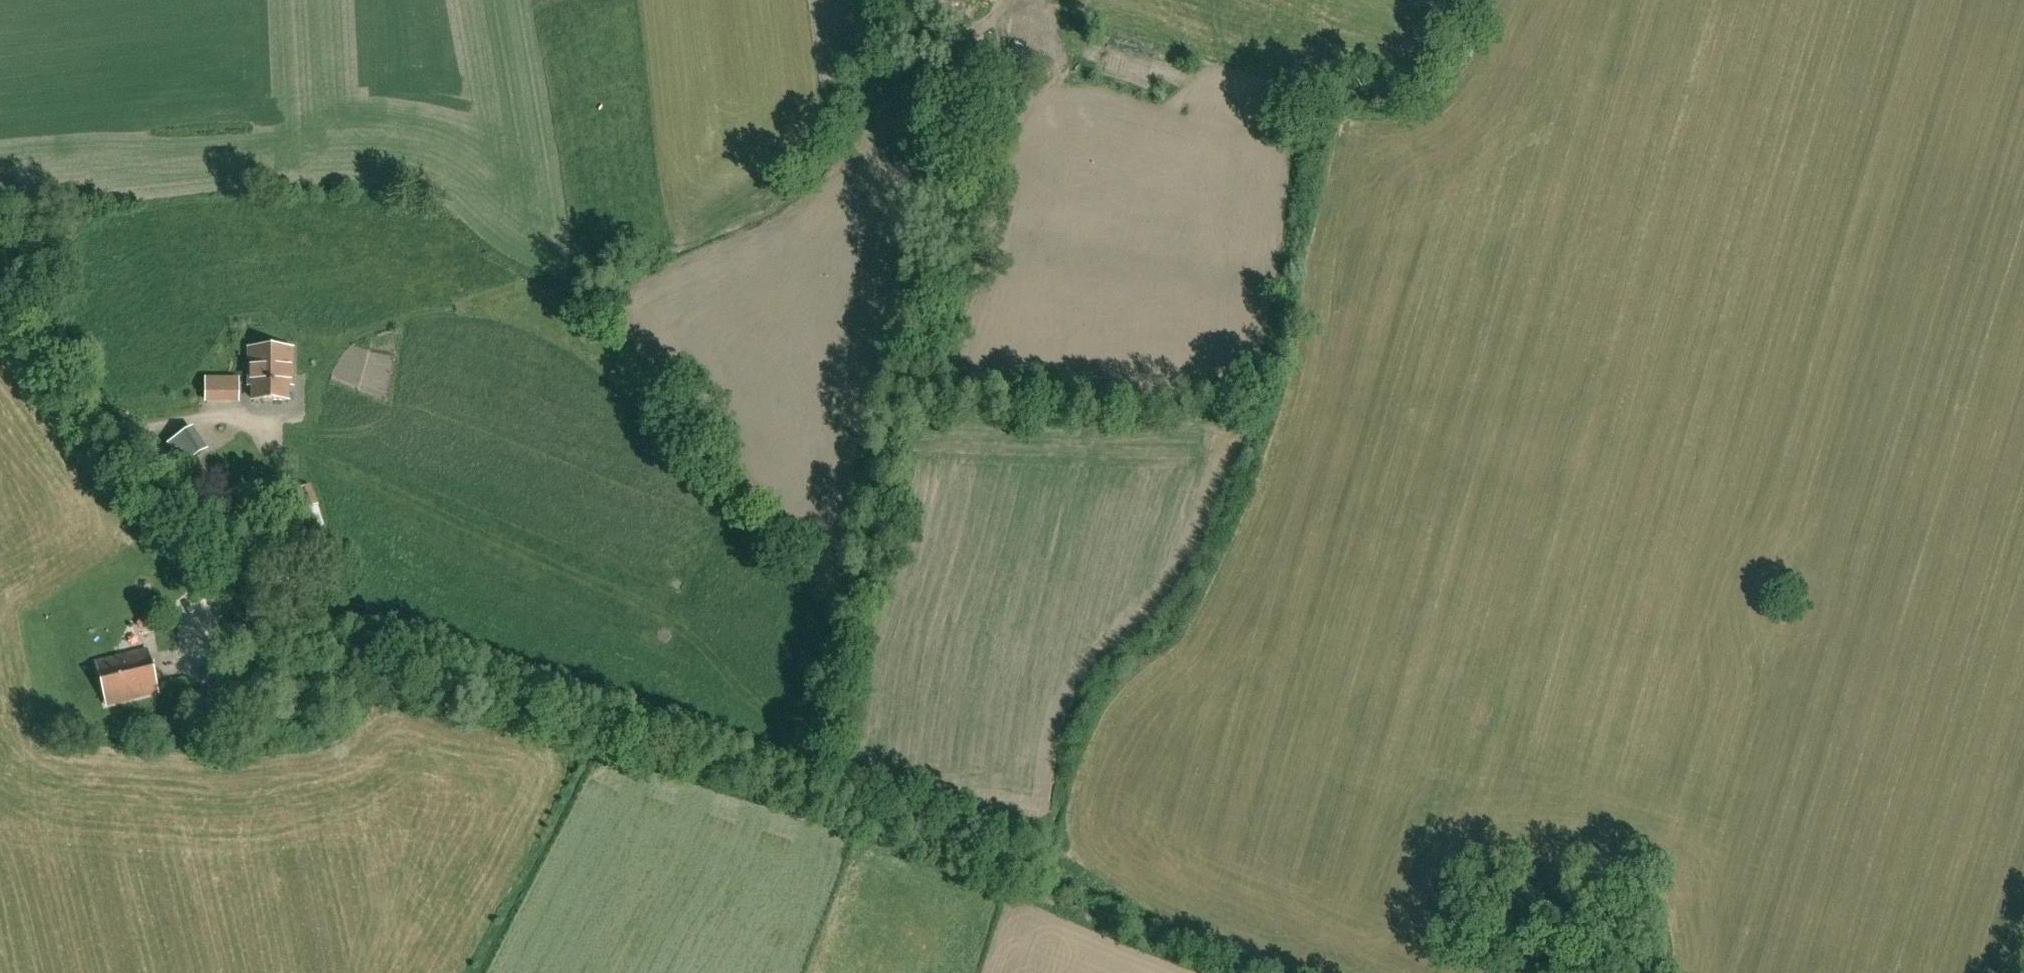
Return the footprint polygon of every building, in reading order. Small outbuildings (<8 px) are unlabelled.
[(960,8),(977,10),(978,0),(961,0),(960,8)] [(253,386),(253,401),(286,401),(286,387),(290,387),(291,349),(250,349),(249,386),(253,386)] [(206,401),(237,401),(237,381),(206,381),(206,401)] [(197,457),(182,467),(206,501),(221,491),(197,457)] [(305,510),(317,505),(319,505),(311,485),(297,491),(305,510)] [(147,649),(96,662),(106,705),(158,692),(147,649)]
